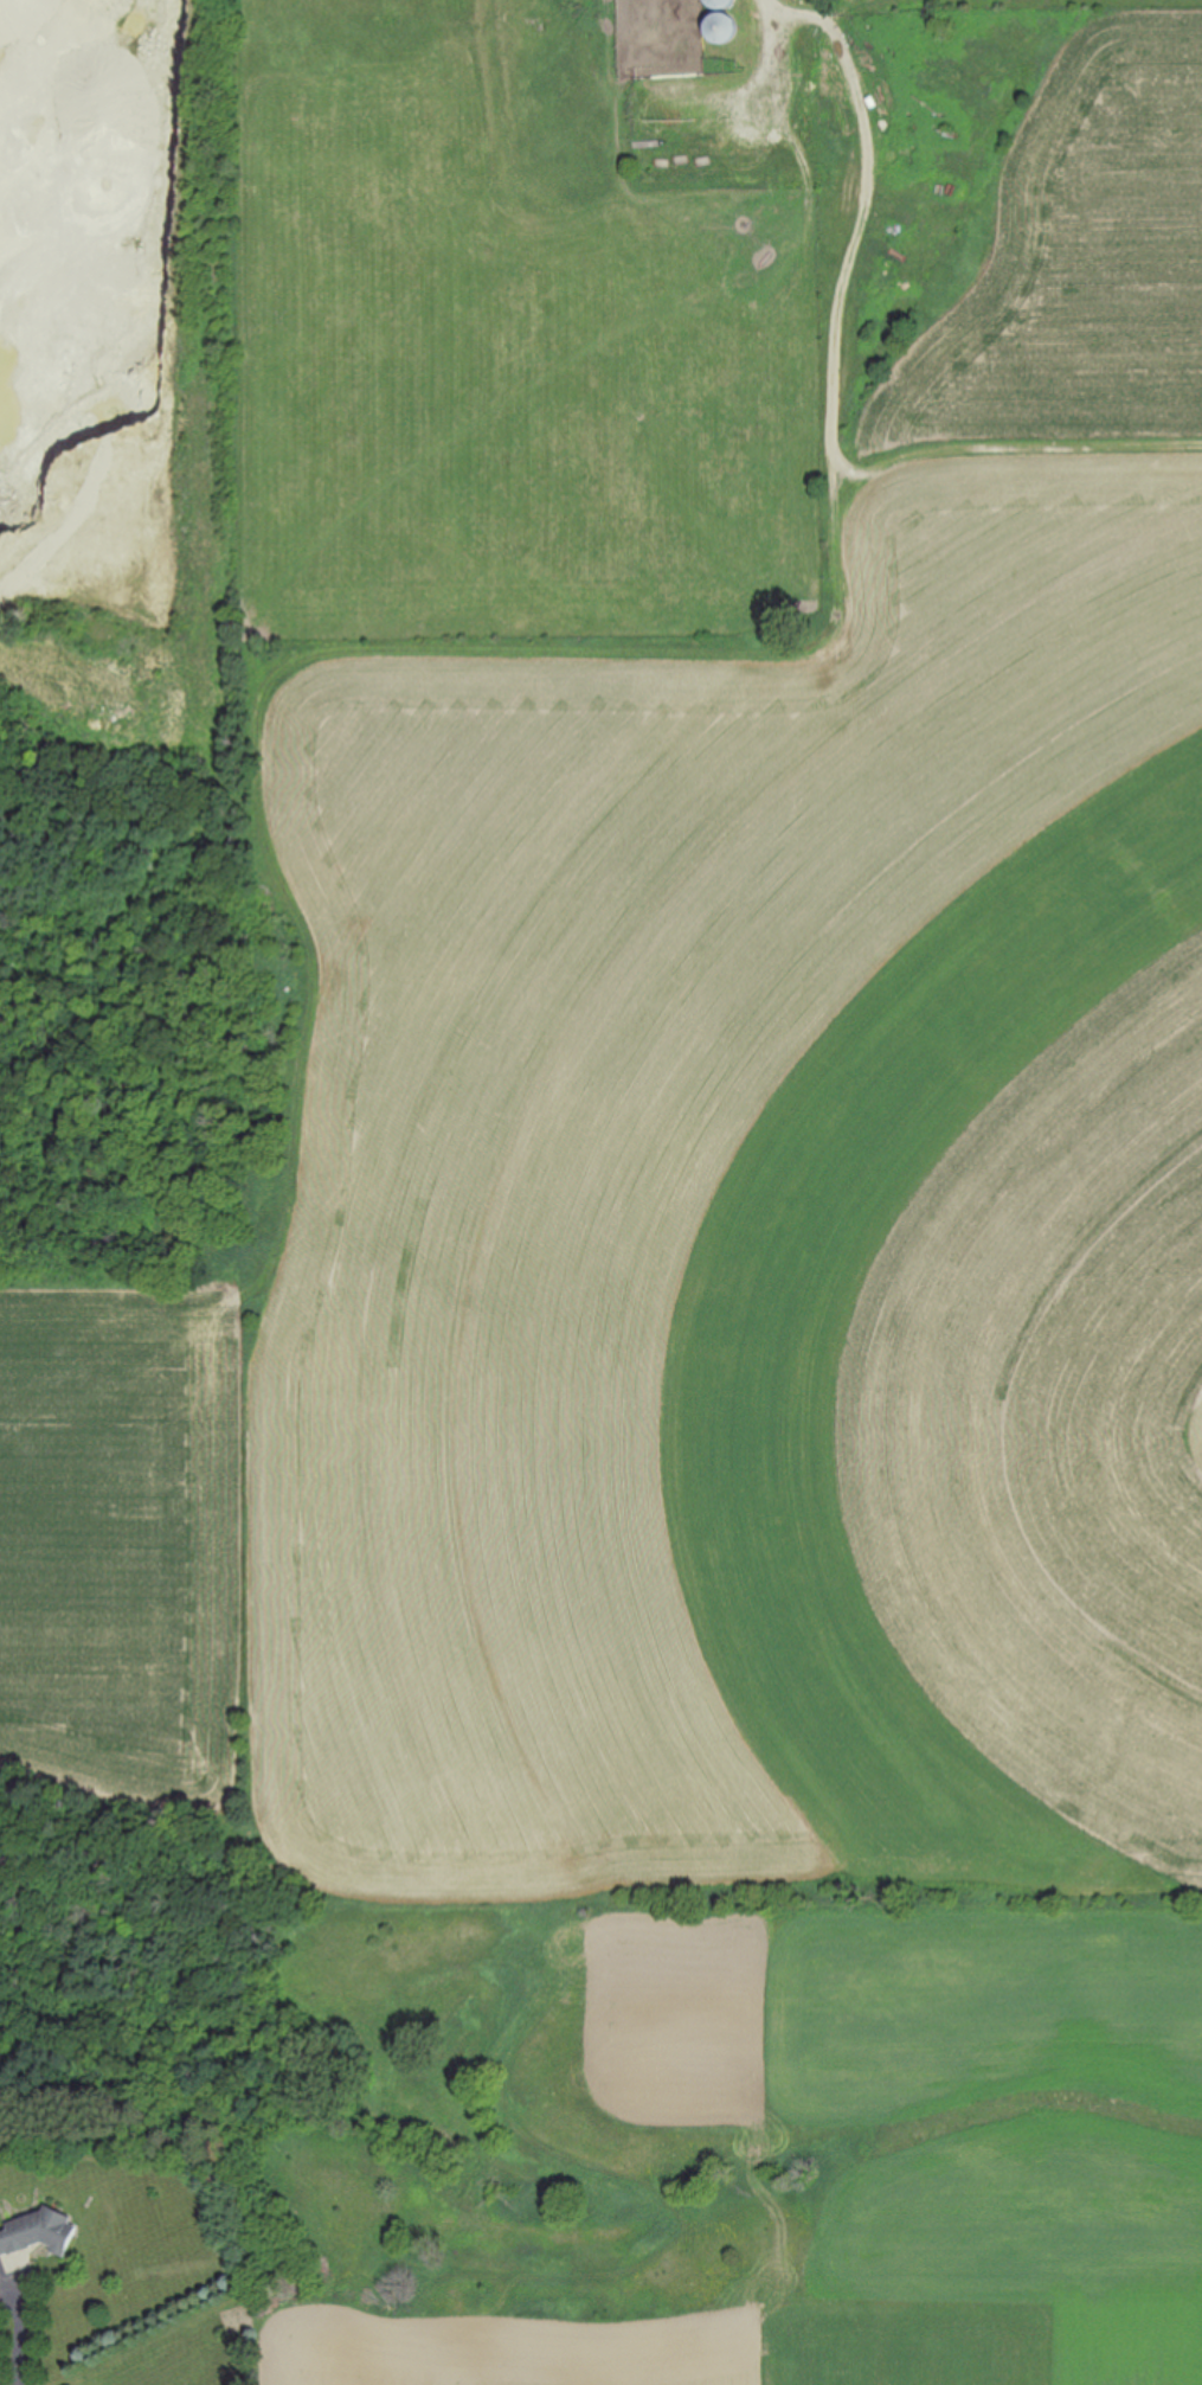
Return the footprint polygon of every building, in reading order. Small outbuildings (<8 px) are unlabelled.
[(731,8),(731,0),(710,0),(710,9),(731,8)] [(707,40),(724,46),(734,21),(717,15),(707,40)] [(33,2265),(31,2255),(75,2243),(66,2209),(0,2226),(0,2251),(5,2272),(33,2265)]
